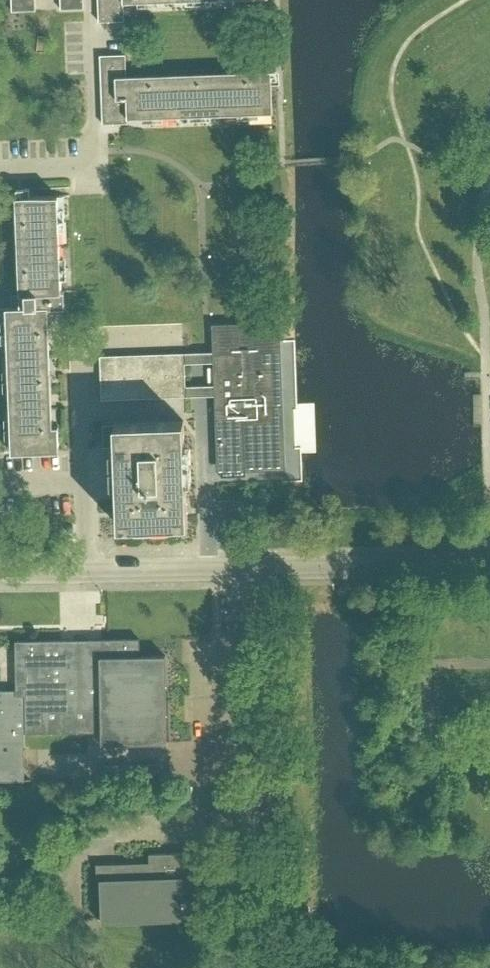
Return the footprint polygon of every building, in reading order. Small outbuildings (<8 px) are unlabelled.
[(13,10),(37,9),(37,0),(12,0),(13,10)] [(62,9),(84,8),(84,0),(62,0),(62,9)] [(99,21),(125,20),(124,2),(183,0),(98,0),(99,21)] [(129,118),(273,113),(271,71),(127,76),(126,54),(101,55),(103,124),(129,123),(129,118)] [(53,425),(49,306),(66,306),(65,290),(63,290),(59,195),(16,197),(20,295),(13,297),(13,307),(6,308),(12,452),(59,450),(58,425),(53,425)] [(281,320),(213,323),(219,471),(287,468),(281,320)] [(186,352),(101,355),(102,399),(187,396),(186,352)] [(295,404),(294,420),(313,420),(313,404),(295,404)] [(115,424),(103,424),(104,447),(116,446),(119,525),(188,523),(184,420),(115,422),(115,424)] [(15,642),(16,689),(0,689),(0,780),(25,780),(24,732),(26,732),(26,734),(103,733),(103,745),(168,743),(166,657),(140,657),(139,640),(81,641),(15,642)] [(150,855),(150,863),(97,865),(98,881),(100,881),(102,924),(185,921),(184,910),(200,909),(198,853),(150,855)]
